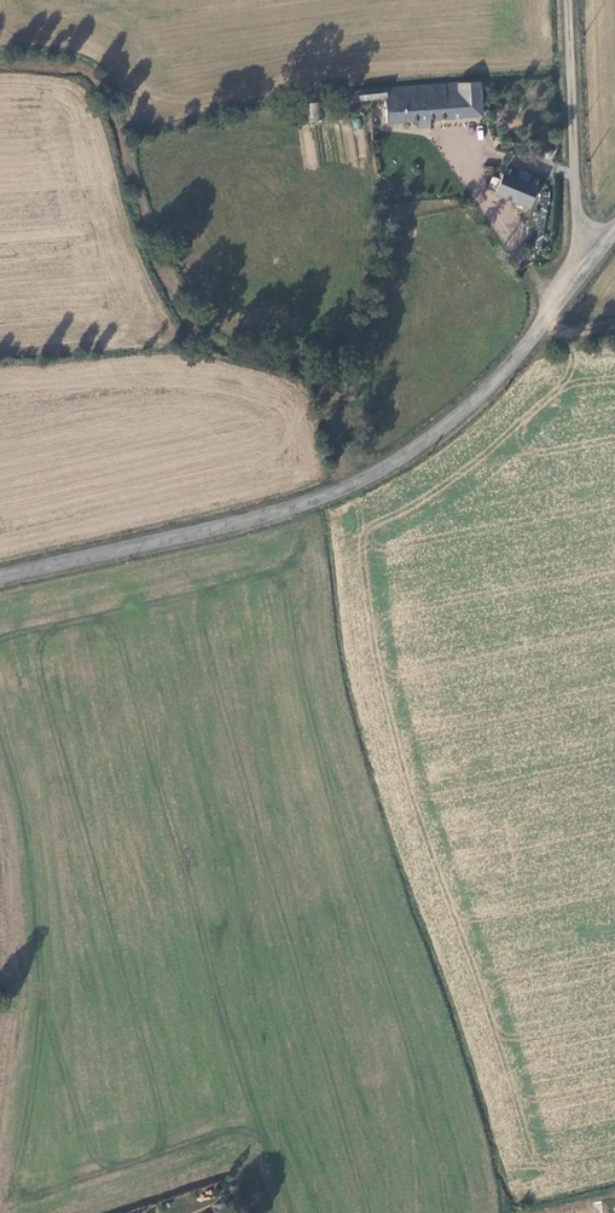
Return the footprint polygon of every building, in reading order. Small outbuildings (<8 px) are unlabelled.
[(430,121),(480,116),(479,83),(386,87),(386,92),(358,95),(360,101),(384,100),(386,125),(419,122),(430,121)] [(309,121),(320,120),(319,102),(309,103),(309,121)] [(431,128),(430,121),(419,122),(419,129),(431,128)] [(544,153),(541,151),(538,151),(536,152),(535,155),(537,158),(539,159),(542,158),(544,156),(544,153)] [(503,174),(495,193),(529,206),(537,188),(503,174)]
